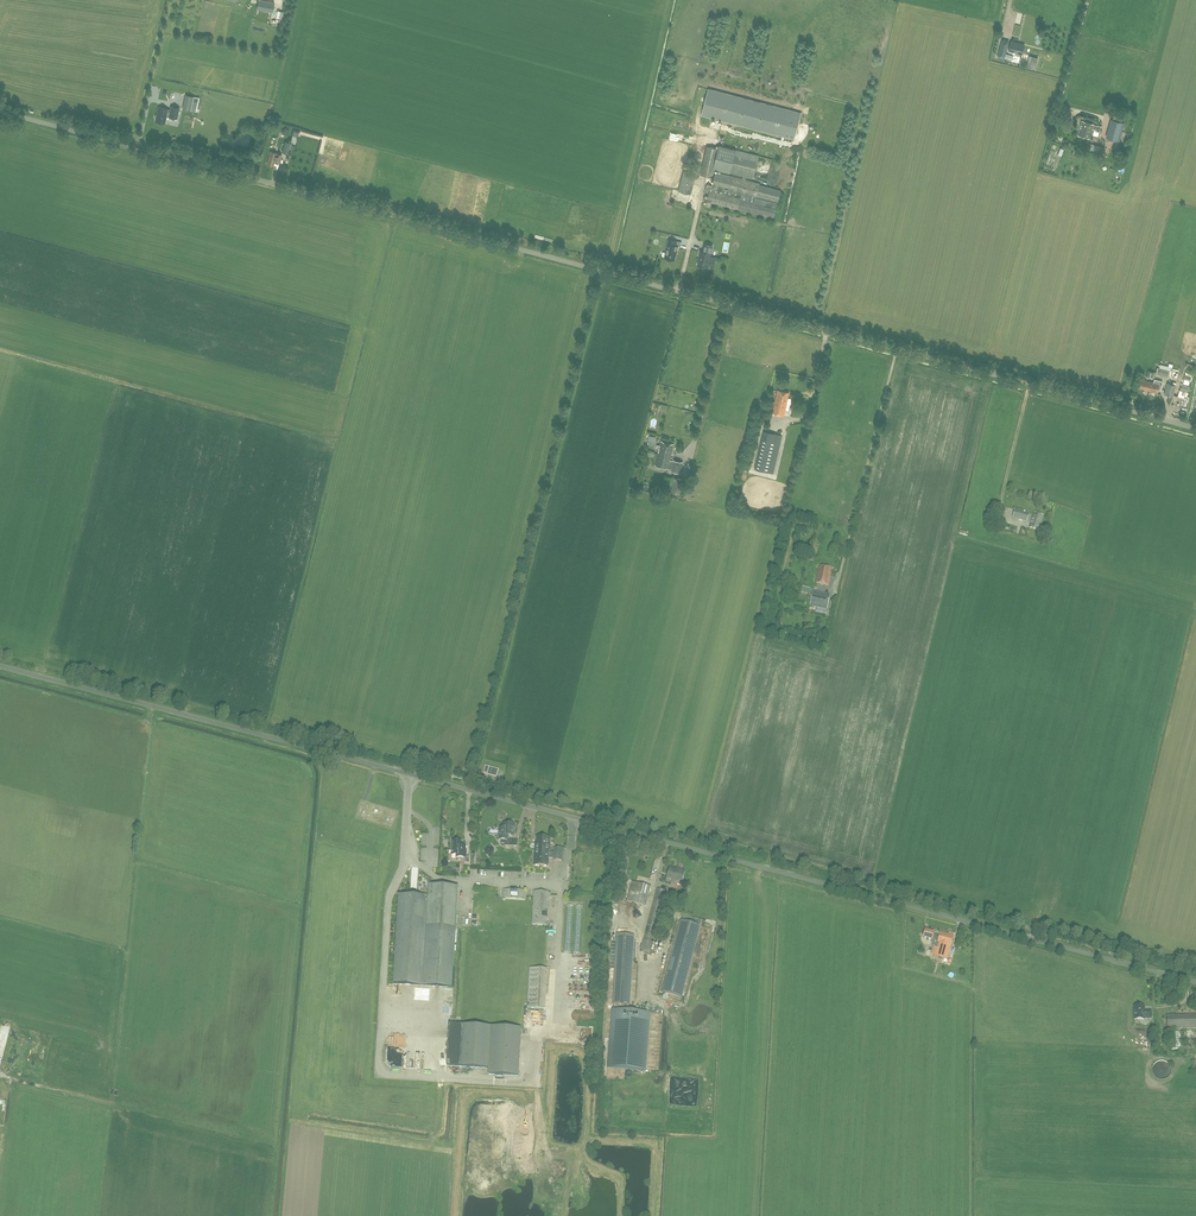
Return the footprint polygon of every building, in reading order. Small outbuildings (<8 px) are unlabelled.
[(272,12),(273,9),(274,3),(264,1),(259,0),(257,9),(272,12)] [(1024,45),(1011,41),(1009,51),(1022,54),(1024,45)] [(1000,44),(997,56),(1005,58),(1006,54),(1008,46),(1000,44)] [(1035,70),(1038,58),(1032,56),(1029,68),(1035,70)] [(702,115),(794,139),(801,113),(708,89),(702,115)] [(193,96),(186,95),(183,109),(196,112),(198,105),(192,103),(193,96)] [(156,119),(155,121),(165,123),(166,116),(169,116),(169,117),(177,118),(179,108),(171,106),(170,110),(168,109),(159,107),(157,115),(155,115),(155,118),(156,119)] [(1119,141),(1124,123),(1112,119),(1107,138),(1119,141)] [(1102,126),(1082,120),(1078,135),(1090,139),(1093,129),(1100,131),(1102,126)] [(287,136),(291,131),(287,127),(283,132),(287,136)] [(285,141),(282,152),(288,154),(291,143),(285,141)] [(1105,148),(1088,143),(1086,148),(1103,153),(1105,148)] [(719,145),(718,149),(707,146),(701,175),(712,177),(714,168),(753,178),(758,155),(719,145)] [(270,151),(269,155),(267,164),(273,165),(274,162),(279,163),(281,154),(270,151)] [(773,219),(777,202),(780,191),(759,185),(760,184),(716,172),(712,185),(707,184),(705,193),(708,194),(705,205),(710,207),(711,202),(773,219)] [(691,193),(695,176),(683,173),(679,190),(691,193)] [(681,242),(669,239),(664,258),(674,260),(676,251),(677,246),(680,247),(681,242)] [(709,257),(711,249),(704,248),(703,252),(700,251),(699,256),(700,257),(698,265),(707,267),(707,266),(714,268),(716,258),(709,257)] [(1149,391),(1152,382),(1141,379),(1139,388),(1149,391)] [(1152,382),(1149,391),(1157,393),(1158,389),(1161,390),(1163,382),(1154,379),(1154,383),(1152,382)] [(1176,384),(1167,383),(1164,394),(1174,396),(1176,384)] [(784,415),(789,392),(777,390),(772,413),(784,415)] [(773,474),(782,435),(763,431),(754,469),(773,474)] [(658,454),(671,457),(674,444),(661,441),(658,454)] [(671,457),(658,454),(655,465),(661,467),(671,469),(671,470),(680,472),(683,462),(670,459),(671,457)] [(642,483),(645,468),(640,467),(637,482),(642,483)] [(665,476),(663,484),(673,486),(675,478),(665,476)] [(673,486),(672,492),(681,494),(685,480),(675,477),(675,478),(673,486)] [(1027,522),(1029,514),(1015,510),(1013,518),(1027,522)] [(1029,527),(1040,530),(1044,515),(1033,512),(1029,527)] [(831,568),(820,566),(816,583),(828,586),(831,573),(830,573),(831,568)] [(830,595),(812,591),(809,606),(827,609),(830,595)] [(496,777),(498,770),(489,768),(489,767),(485,766),(483,774),(487,775),(488,775),(496,777)] [(390,816),(387,825),(394,828),(397,818),(390,816)] [(503,827),(499,827),(498,839),(501,839),(501,843),(505,843),(504,845),(512,845),(512,839),(508,839),(508,835),(514,835),(514,823),(503,823),(503,827)] [(536,844),(535,844),(533,865),(548,866),(549,857),(551,857),(554,857),(554,860),(562,860),(562,848),(554,848),(550,848),(550,837),(536,836),(536,844)] [(451,854),(456,855),(456,857),(465,857),(465,862),(469,863),(469,855),(466,855),(466,853),(465,853),(465,845),(460,845),(461,840),(452,840),(451,854)] [(669,867),(666,880),(682,884),(683,878),(682,878),(684,871),(669,867)] [(627,902),(646,906),(651,887),(632,881),(627,902)] [(429,885),(428,890),(421,890),(420,896),(413,895),(398,894),(393,984),(452,987),(458,886),(438,885),(438,884),(437,883),(436,882),(427,882),(427,885),(429,885)] [(643,940),(640,952),(650,954),(653,943),(666,890),(657,888),(643,940)] [(503,898),(525,899),(526,890),(504,889),(503,898)] [(534,891),(532,924),(547,925),(549,892),(534,891)] [(573,905),(566,905),(563,952),(570,952),(573,905)] [(583,905),(576,905),(573,953),(580,953),(583,905)] [(680,919),(661,992),(682,997),(701,924),(680,919)] [(933,945),(936,946),(933,956),(947,960),(953,935),(940,932),(939,934),(934,932),(925,930),(923,937),(932,939),(931,942),(933,945)] [(617,933),(616,939),(612,1004),(630,1005),(634,940),(634,934),(617,933)] [(545,1009),(547,968),(529,967),(527,1008),(545,1009)] [(577,993),(578,1007),(582,1007),(582,1002),(588,1002),(588,992),(577,993)] [(1144,1006),(1137,1006),(1134,1006),(1134,1019),(1144,1019),(1144,1018),(1151,1018),(1151,1010),(1146,1010),(1146,1011),(1144,1011),(1144,1006)] [(607,1067),(646,1070),(650,1013),(612,1010),(607,1067)] [(1167,1015),(1167,1029),(1195,1028),(1195,1014),(1167,1015)] [(456,1018),(450,1017),(450,1023),(449,1023),(446,1065),(488,1068),(488,1074),(518,1076),(521,1028),(456,1024),(456,1018)] [(1180,1032),(1171,1032),(1171,1050),(1180,1050),(1180,1032)] [(1163,1060),(1160,1060),(1156,1062),(1154,1063),(1153,1065),(1152,1067),(1152,1069),(1152,1071),(1152,1074),(1154,1076),(1156,1078),(1158,1079),(1159,1079),(1162,1080),(1164,1079),(1166,1079),(1168,1077),(1170,1075),(1171,1073),(1171,1070),(1171,1068),(1170,1065),(1168,1063),(1166,1061),(1163,1060)]
